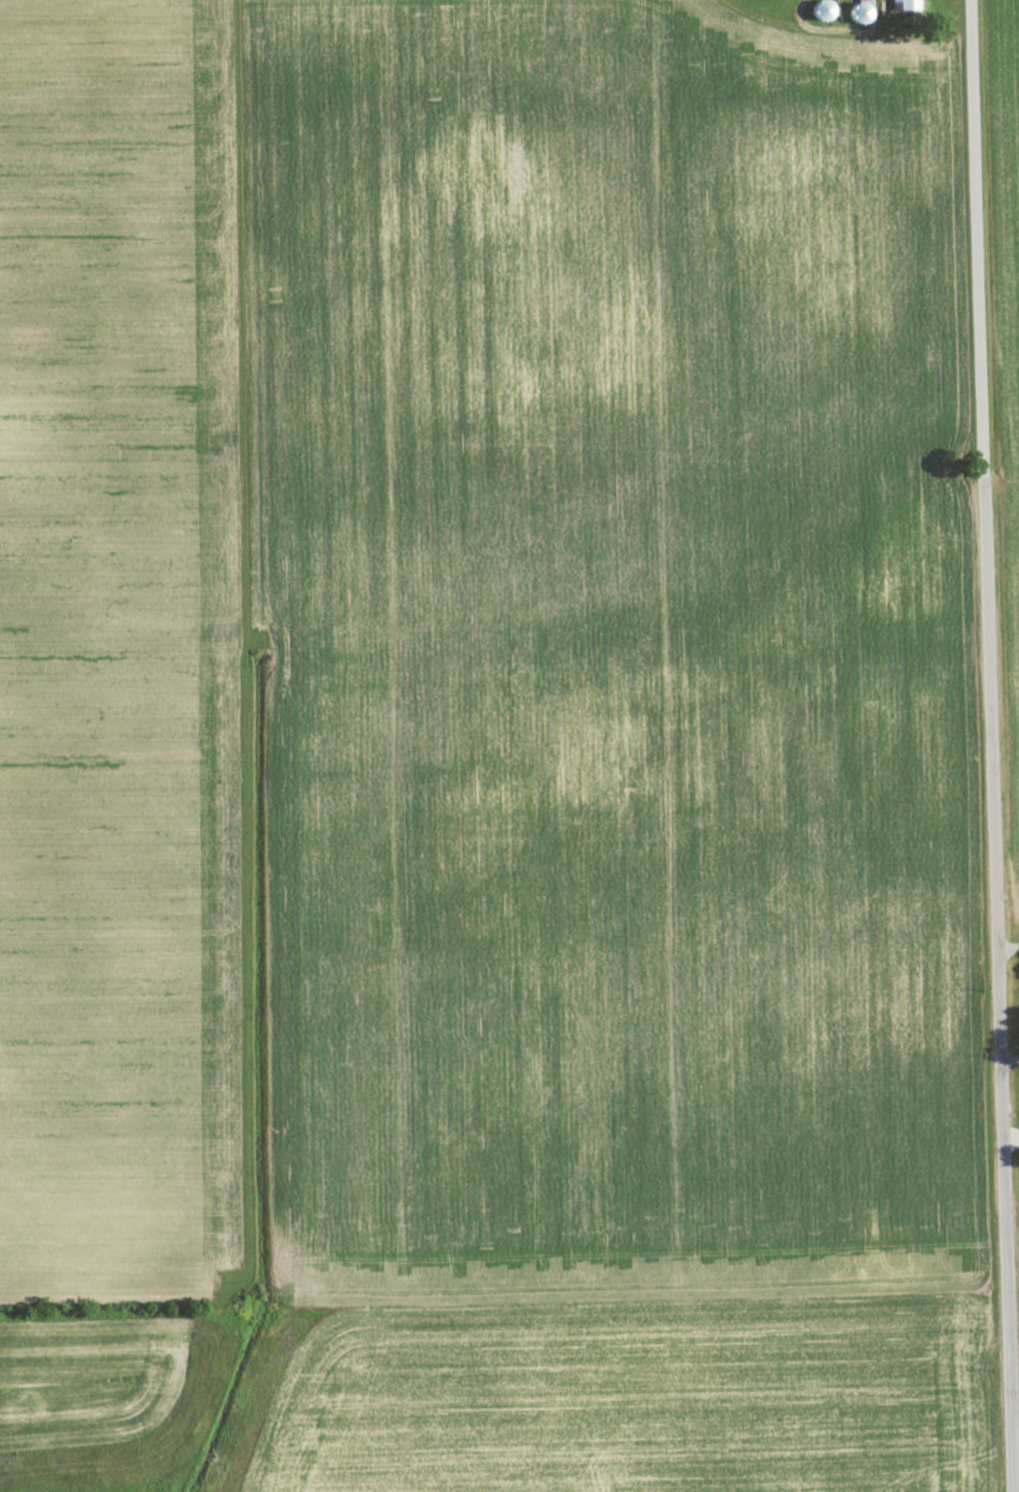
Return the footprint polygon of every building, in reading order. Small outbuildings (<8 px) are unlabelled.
[(916,0),(865,0),(865,3),(882,3),(882,11),(916,10),(916,0)]
